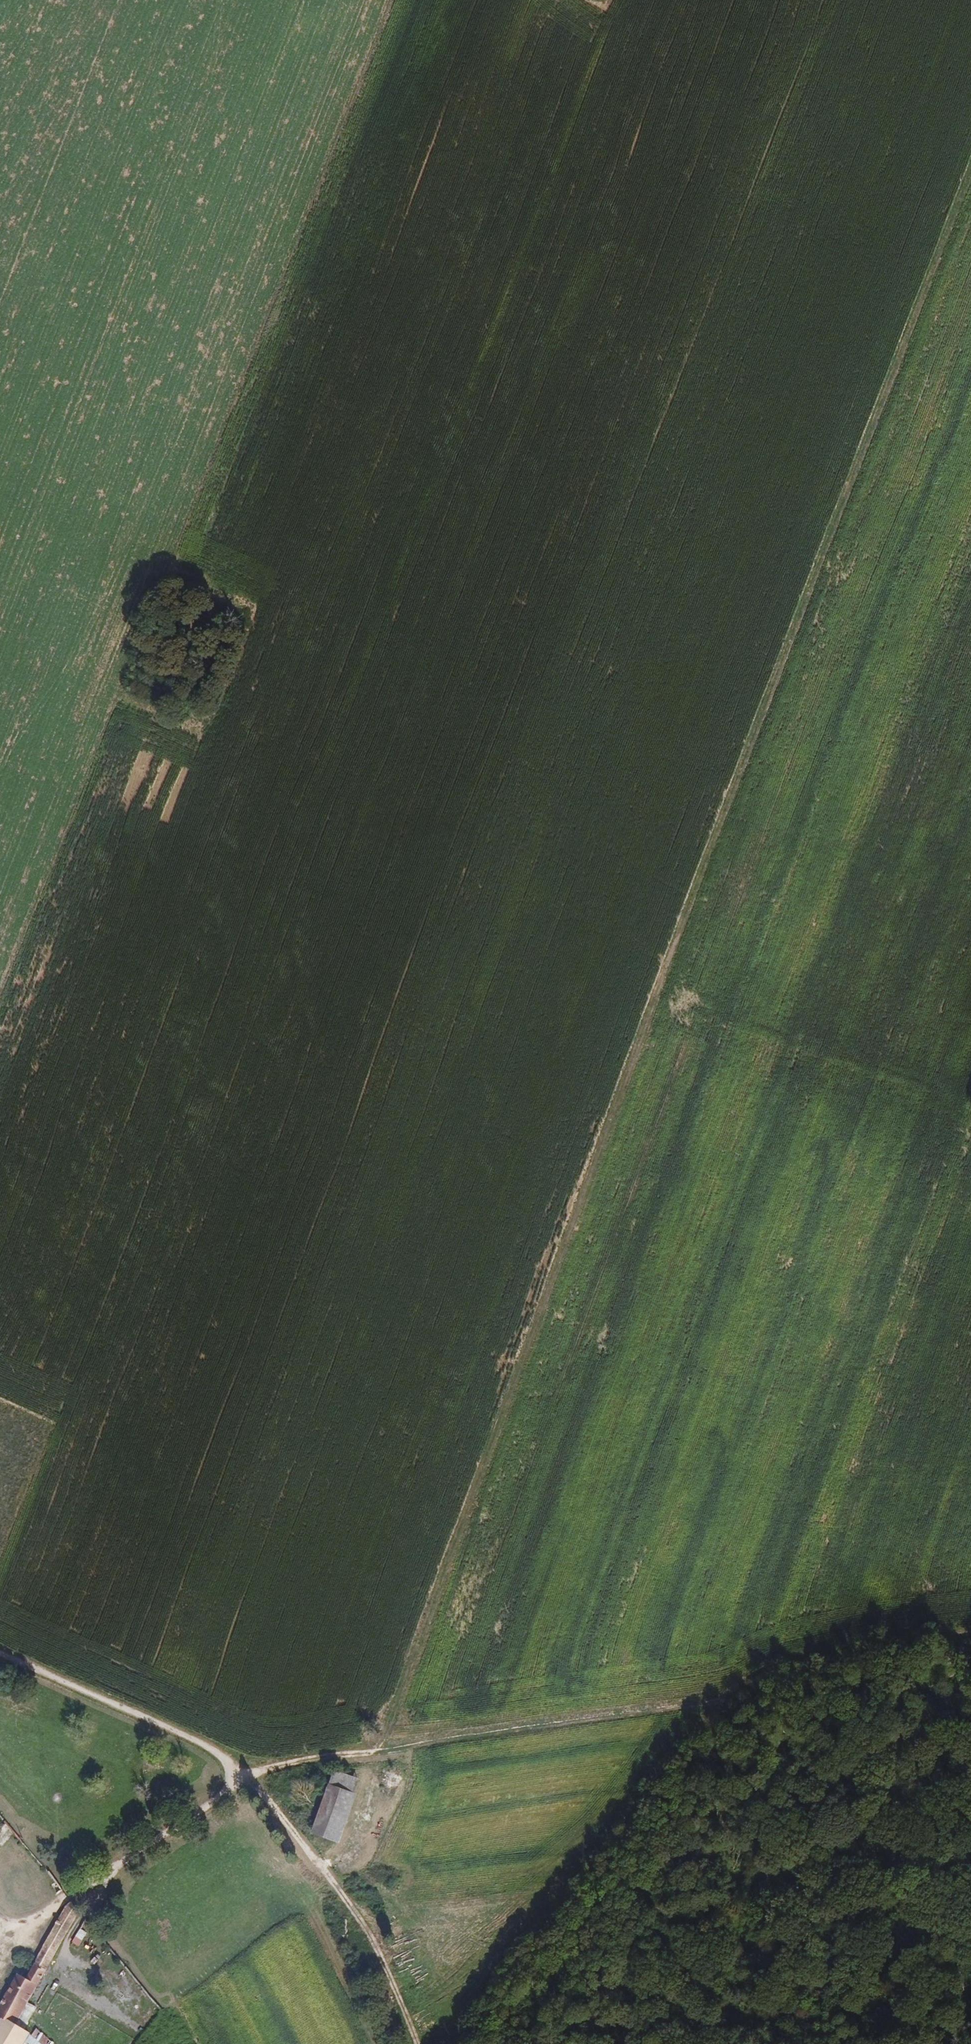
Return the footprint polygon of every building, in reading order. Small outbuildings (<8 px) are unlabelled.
[(315,1832),(340,1840),(357,1788),(348,1786),(351,1774),(335,1769),(315,1832)] [(20,1828),(13,1820),(0,1833),(0,1848),(20,1828)] [(31,2029),(26,2025),(31,2016),(25,2011),(49,1971),(53,1973),(58,1963),(55,1961),(87,1910),(85,1907),(77,1898),(46,1953),(29,1976),(21,1972),(0,2004),(0,2043),(22,2043),(31,2029)] [(74,1943),(81,1945),(86,1931),(79,1928),(74,1943)]
